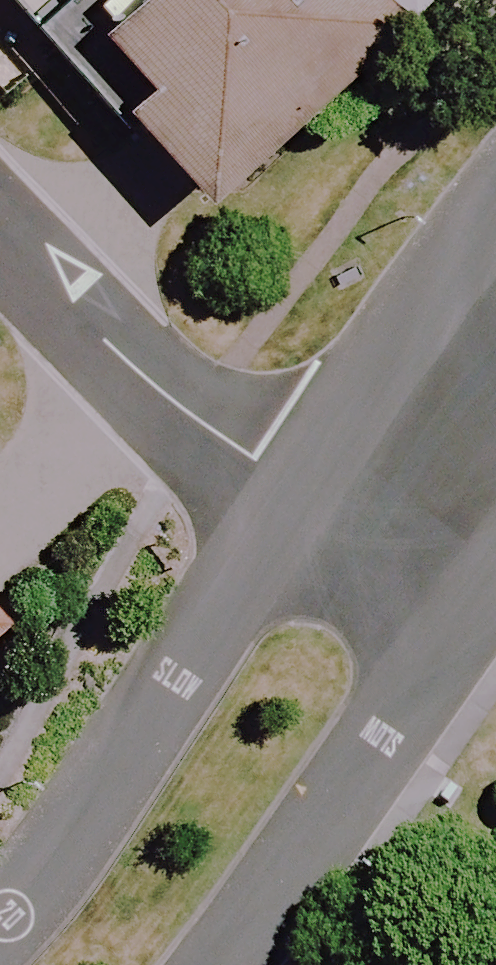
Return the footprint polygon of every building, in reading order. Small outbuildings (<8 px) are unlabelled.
[(131,31),(178,83),(148,109),(228,198),(422,25),(399,0),(165,0),(131,31)] [(11,622),(0,609),(0,631),(11,622)]
